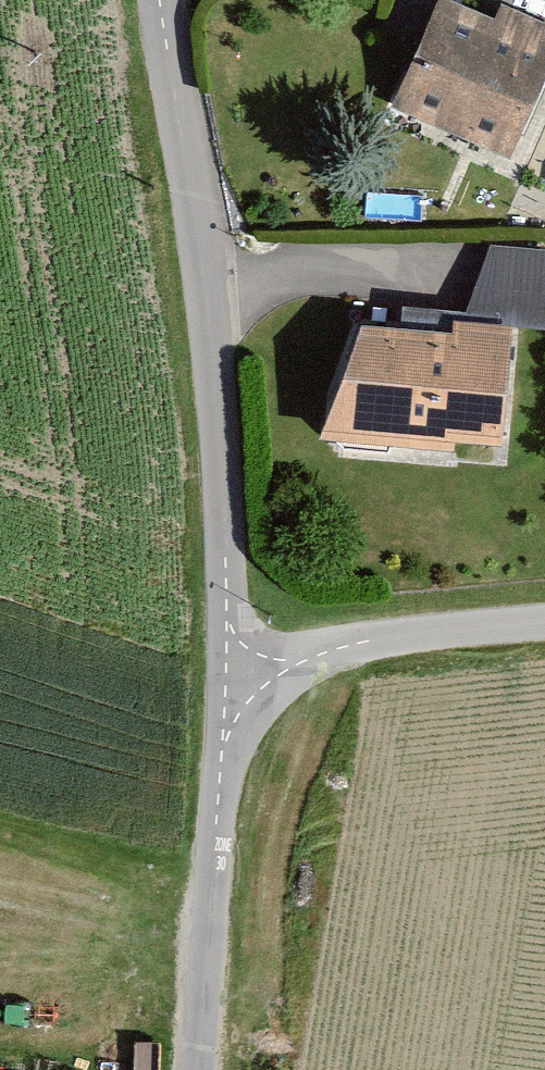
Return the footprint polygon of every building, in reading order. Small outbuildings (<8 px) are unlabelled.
[(472,0),(430,0),(389,93),(514,148),(544,77),(544,15),(510,0),(499,0),(495,10),(472,0)] [(544,315),(544,241),(486,234),(477,307),(544,315)] [(519,318),(361,310),(319,424),(503,432),(519,318)]
